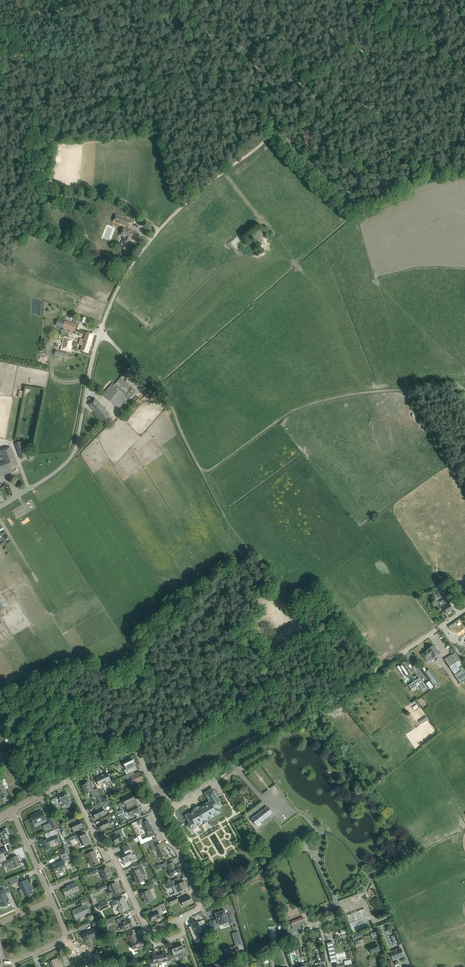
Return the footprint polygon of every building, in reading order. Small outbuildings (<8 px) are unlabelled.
[(113,222),(129,228),(132,220),(116,214),(113,222)] [(133,232),(124,228),(121,236),(123,237),(121,244),(120,248),(126,250),(133,232)] [(65,321),(58,319),(56,326),(75,332),(77,324),(65,320),(65,321)] [(81,350),(84,351),(89,353),(94,335),(86,332),(81,350)] [(65,338),(62,348),(70,350),(73,340),(65,338)] [(104,393),(102,395),(106,398),(119,409),(127,398),(129,399),(135,392),(131,389),(132,388),(120,378),(117,381),(115,384),(113,382),(111,385),(104,393)] [(88,404),(92,408),(103,421),(110,415),(95,398),(88,404)] [(22,441),(15,444),(21,459),(27,457),(22,441)] [(11,447),(1,451),(3,456),(0,457),(0,471),(17,465),(11,447)] [(438,586),(435,589),(438,594),(437,594),(440,598),(445,595),(442,591),(441,591),(438,586)] [(443,608),(447,614),(453,610),(449,603),(446,598),(442,601),(444,603),(440,606),(442,608),(443,608)] [(264,640),(260,643),(263,647),(269,642),(265,638),(264,640)] [(439,654),(434,645),(432,646),(428,648),(429,648),(427,649),(427,650),(422,654),(427,662),(439,654)] [(461,684),(464,681),(464,668),(464,665),(455,653),(445,660),(461,684)] [(397,668),(399,671),(401,669),(406,676),(413,671),(406,661),(397,668)] [(435,686),(439,683),(434,676),(430,679),(435,686)] [(408,685),(412,690),(419,685),(422,690),(426,687),(420,677),(411,683),(410,684),(408,685)] [(333,713),(342,708),(340,704),(331,709),(333,713)] [(128,763),(124,764),(126,769),(124,770),(127,775),(129,774),(133,772),(133,771),(132,768),(136,766),(133,760),(130,761),(129,761),(127,762),(128,763)] [(97,781),(95,783),(96,786),(99,784),(100,786),(111,781),(112,784),(115,782),(111,774),(108,775),(107,772),(101,775),(101,776),(96,778),(97,781)] [(125,776),(124,776),(127,782),(129,781),(130,782),(131,785),(134,783),(135,785),(143,781),(141,777),(142,777),(139,772),(134,774),(133,772),(129,774),(127,775),(125,776)] [(0,780),(0,793),(2,799),(8,796),(1,779),(0,780)] [(85,784),(82,786),(86,794),(91,792),(93,797),(96,795),(98,800),(100,804),(103,803),(101,798),(99,794),(97,788),(94,790),(92,787),(91,788),(90,786),(91,786),(89,781),(84,783),(85,784)] [(211,801),(186,816),(190,823),(189,823),(188,825),(188,826),(189,827),(190,828),(192,828),(193,827),(193,828),(198,825),(197,825),(198,824),(198,825),(201,823),(202,822),(202,823),(202,822),(206,820),(207,820),(206,820),(208,819),(211,817),(213,816),(218,814),(216,810),(223,806),(213,789),(206,793),(211,801)] [(54,799),(50,801),(53,805),(54,808),(61,804),(62,807),(67,804),(68,806),(68,807),(72,805),(72,804),(70,800),(71,800),(67,793),(62,796),(63,796),(61,797),(60,796),(57,797),(54,798),(54,799)] [(124,801),(118,804),(121,810),(122,809),(124,808),(132,804),(131,801),(134,800),(133,797),(134,797),(134,796),(133,797),(132,793),(127,795),(122,798),(124,801)] [(99,809),(93,812),(96,818),(100,816),(105,814),(103,808),(106,806),(104,802),(103,803),(98,805),(99,809)] [(132,804),(124,808),(126,813),(125,813),(128,818),(135,815),(136,817),(141,814),(140,813),(140,812),(139,809),(140,808),(139,808),(137,806),(134,808),(132,804)] [(252,819),(257,825),(258,826),(261,824),(260,823),(272,813),(267,807),(268,808),(253,819),(252,819)] [(35,815),(31,817),(32,819),(31,819),(32,823),(34,822),(34,824),(39,822),(41,821),(42,822),(46,820),(44,815),(42,811),(38,813),(35,815),(35,814),(35,815)] [(104,821),(99,824),(101,830),(110,826),(108,822),(111,821),(110,819),(108,816),(103,819),(104,821)] [(50,823),(42,826),(44,830),(55,825),(51,817),(48,819),(50,823)] [(143,818),(136,821),(138,825),(142,823),(149,837),(151,836),(155,834),(151,826),(148,820),(144,822),(143,818)] [(72,820),(65,823),(67,826),(71,825),(74,832),(79,829),(83,827),(80,819),(73,823),(72,820)] [(0,839),(2,839),(4,845),(11,842),(8,834),(10,834),(7,828),(3,830),(4,831),(0,832),(0,839)] [(46,840),(42,842),(44,847),(43,847),(45,851),(49,849),(51,848),(50,844),(59,840),(57,835),(56,834),(58,833),(57,829),(51,831),(52,834),(52,835),(53,837),(46,840)] [(121,829),(112,833),(117,831),(118,834),(112,837),(116,844),(123,840),(124,839),(125,837),(123,833),(121,829)] [(80,837),(78,838),(81,846),(84,845),(84,846),(86,845),(91,843),(86,833),(82,835),(80,836),(80,837)] [(78,834),(65,840),(67,843),(79,837),(78,834)] [(148,842),(152,851),(156,849),(161,858),(162,858),(166,856),(160,843),(157,844),(154,839),(156,838),(152,840),(148,842)] [(126,845),(122,847),(125,853),(124,854),(123,856),(123,857),(123,858),(125,863),(131,860),(132,862),(133,862),(135,861),(137,860),(135,854),(133,855),(128,844),(126,845)] [(90,853),(86,855),(91,867),(94,865),(99,863),(95,855),(96,855),(94,850),(90,853)] [(63,860),(52,865),(56,875),(56,873),(61,871),(67,869),(64,863),(69,860),(67,855),(66,852),(60,855),(62,858),(63,860)] [(0,859),(0,861),(1,864),(3,863),(5,867),(13,864),(14,868),(17,867),(21,865),(21,863),(21,862),(20,862),(17,856),(13,858),(6,861),(5,857),(0,859)] [(169,861),(159,866),(160,869),(167,865),(169,869),(168,870),(172,877),(177,875),(181,873),(178,865),(175,866),(173,862),(170,863),(169,861)] [(136,870),(131,872),(135,881),(134,881),(134,883),(135,884),(137,884),(144,881),(142,876),(146,874),(141,864),(135,867),(136,870)] [(102,869),(99,871),(104,881),(108,879),(112,877),(110,872),(109,872),(107,867),(102,869)] [(17,875),(8,880),(9,883),(11,882),(12,885),(20,881),(17,875)] [(178,877),(165,883),(168,889),(175,886),(179,892),(188,888),(184,881),(181,883),(178,877)] [(23,881),(19,883),(21,889),(19,890),(22,898),(24,897),(33,893),(32,891),(33,891),(32,890),(30,887),(29,884),(30,884),(28,879),(23,881)] [(1,907),(4,906),(4,907),(5,907),(7,906),(8,906),(8,905),(8,904),(10,903),(9,902),(9,901),(5,893),(7,892),(8,894),(11,892),(13,891),(12,890),(8,880),(5,881),(1,883),(2,887),(3,889),(2,889),(0,890),(0,907),(1,907)] [(67,888),(63,890),(66,896),(70,894),(79,890),(76,882),(73,884),(71,884),(66,886),(67,888)] [(109,890),(106,891),(109,896),(112,895),(116,893),(120,891),(118,886),(117,886),(115,883),(111,885),(108,886),(109,890)] [(148,891),(140,894),(142,898),(143,898),(145,903),(150,901),(154,899),(150,890),(154,888),(151,883),(147,885),(146,886),(148,891)] [(189,895),(180,899),(184,907),(193,902),(189,895)] [(77,909),(72,911),(76,919),(80,917),(88,914),(90,913),(87,905),(90,904),(87,897),(80,900),(83,906),(77,909)] [(176,897),(169,900),(171,905),(178,901),(176,897)] [(118,900),(112,903),(114,909),(117,908),(119,912),(124,910),(128,907),(126,902),(125,902),(123,898),(118,900)] [(107,902),(97,906),(100,911),(109,906),(107,902)] [(155,912),(149,915),(152,921),(161,917),(159,914),(163,912),(160,905),(153,908),(155,912)] [(364,909),(346,916),(350,925),(353,933),(371,926),(369,922),(364,909)] [(216,920),(209,923),(212,930),(218,928),(217,925),(227,921),(229,924),(234,922),(231,914),(226,915),(225,913),(225,914),(223,910),(215,914),(216,917),(215,917),(216,920)] [(121,918),(116,920),(118,925),(120,924),(124,931),(129,928),(133,926),(130,919),(124,922),(124,920),(125,919),(124,916),(121,918)] [(108,920),(102,923),(104,928),(112,924),(110,920),(108,920)] [(196,929),(191,931),(194,939),(203,936),(201,933),(206,931),(204,925),(203,926),(201,921),(198,922),(194,923),(196,926),(195,926),(196,929)] [(87,932),(82,934),(85,940),(88,939),(97,935),(95,928),(88,931),(88,932),(87,933),(87,932)] [(397,930),(393,932),(398,945),(403,943),(397,930)] [(129,934),(128,935),(131,943),(130,943),(133,950),(139,947),(144,945),(141,938),(137,940),(133,932),(129,934)] [(238,932),(232,934),(236,945),(242,943),(238,932)] [(332,941),(327,943),(331,962),(337,961),(332,941)] [(181,942),(171,946),(172,949),(171,949),(175,958),(182,955),(183,957),(186,956),(189,954),(186,947),(184,948),(183,945),(182,945),(181,942)] [(289,942),(283,945),(286,953),(292,950),(289,942)] [(376,943),(368,946),(371,954),(379,951),(376,943)] [(390,953),(387,954),(389,958),(392,957),(393,960),(404,956),(401,948),(390,952),(390,953)] [(91,951),(77,957),(78,959),(80,965),(88,961),(89,963),(95,961),(93,956),(91,951)] [(163,954),(159,955),(161,963),(168,962),(168,964),(172,963),(171,958),(170,956),(167,956),(166,951),(162,952),(163,954)] [(153,959),(150,960),(151,966),(155,966),(154,964),(161,963),(159,955),(156,956),(156,953),(152,954),(153,959)] [(50,962),(52,966),(64,966),(61,960),(60,958),(60,959),(59,957),(51,960),(52,961),(50,962)]
